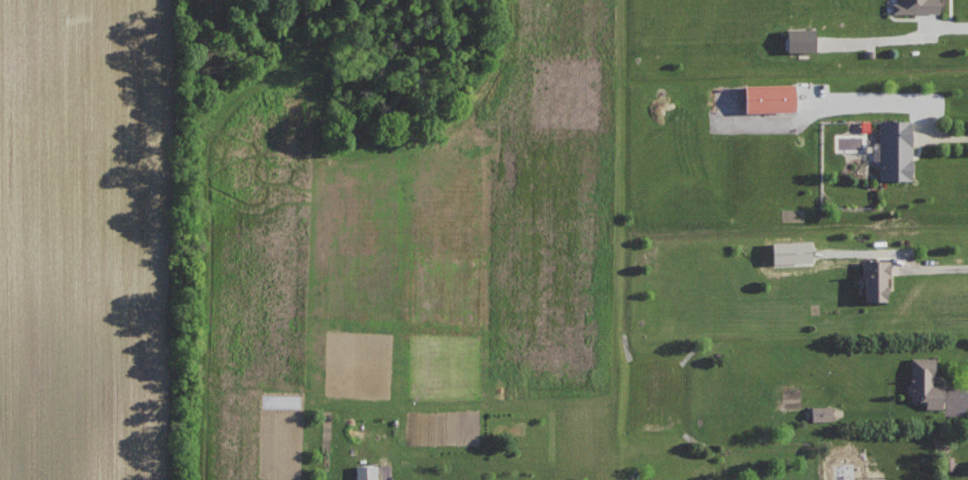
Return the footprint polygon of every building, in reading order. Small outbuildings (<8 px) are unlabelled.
[(939,0),(892,0),(892,12),(939,12),(939,0)] [(788,51),(816,50),(815,28),(787,28),(788,51)] [(795,110),(795,83),(744,84),(745,111),(795,110)] [(911,120),(879,120),(880,180),(912,179),(911,120)] [(863,260),(864,300),(887,300),(887,276),(890,276),(890,259),(863,260)] [(943,382),(935,382),(935,356),(909,356),(909,399),(925,399),(925,407),(943,407),(943,382)] [(833,419),(832,405),(812,406),(812,420),(833,419)] [(864,468),(864,456),(841,456),(841,469),(864,468)] [(356,465),(356,479),(377,479),(377,464),(356,465)]
